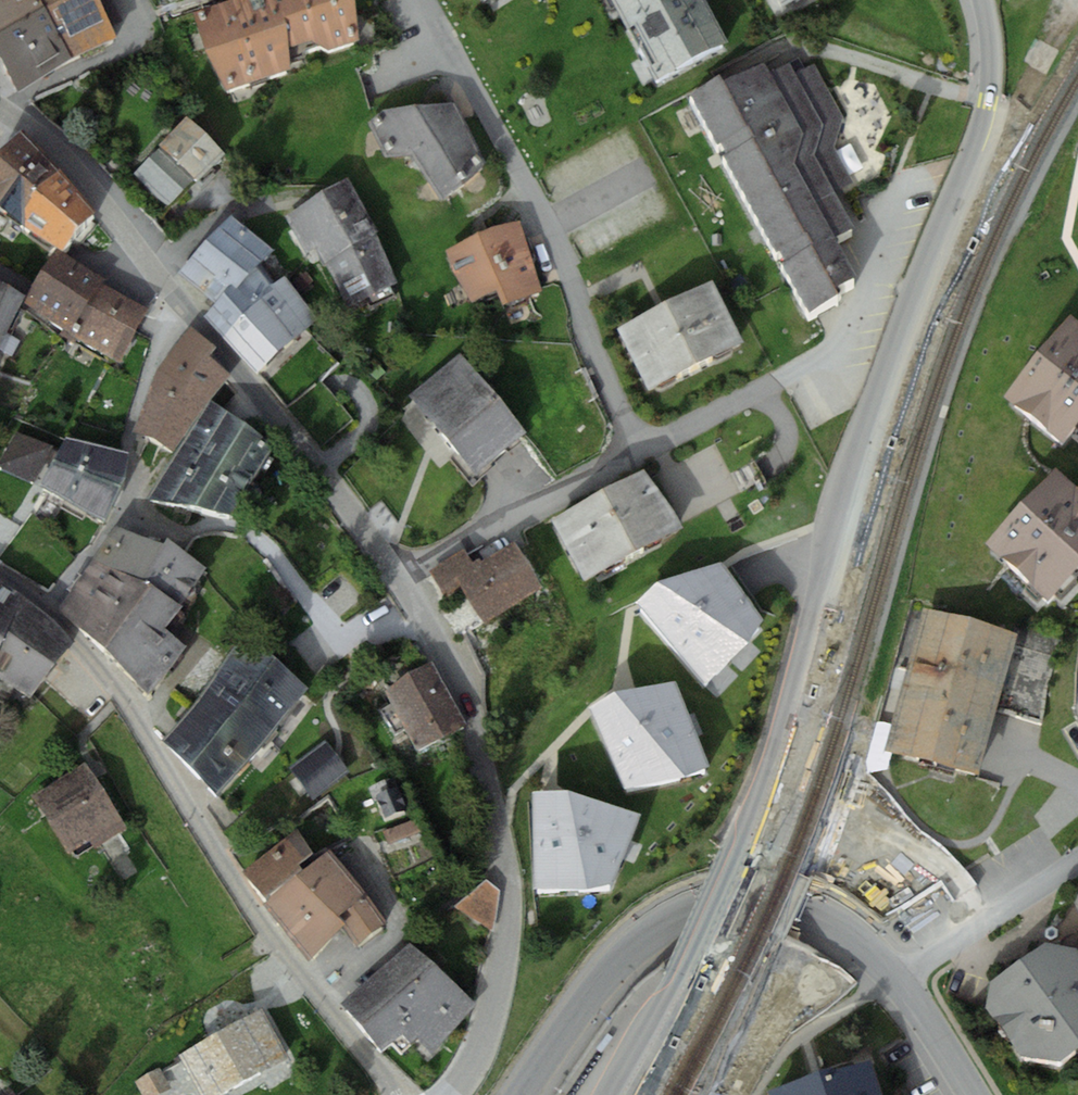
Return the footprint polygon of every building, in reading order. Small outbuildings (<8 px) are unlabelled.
[(45,28),(30,0),(0,0),(0,52),(45,28)] [(45,28),(70,74),(116,49),(110,38),(123,31),(107,0),(30,0),(45,28)] [(193,27),(205,73),(227,106),(290,84),(288,63),(312,56),(327,64),(359,55),(355,15),(339,0),(250,0),(244,2),(241,11),(193,27)] [(484,15),(509,0),(475,0),(484,15)] [(698,0),(604,0),(628,45),(634,42),(654,80),(648,84),(656,97),(729,58),(698,0)] [(782,18),(816,0),(772,0),(782,18)] [(45,28),(0,52),(0,72),(17,103),(70,74),(45,28)] [(720,96),(690,112),(811,331),(838,316),(835,311),(858,299),(834,255),(855,244),(832,203),(854,191),(833,153),(843,121),(814,69),(794,79),(790,73),(769,85),(765,78),(723,101),(720,96)] [(467,197),(485,173),(460,115),(382,118),(368,127),(385,162),(413,164),(441,210),(467,197)] [(188,117),(133,171),(169,206),(223,152),(188,117)] [(15,218),(59,169),(23,128),(0,147),(0,207),(15,218)] [(96,211),(59,169),(15,218),(61,250),(96,211)] [(377,231),(348,178),(321,190),(283,216),(308,253),(315,247),(326,264),(346,306),(399,282),(377,231)] [(232,214),(206,241),(247,273),(259,262),(274,248),(232,214)] [(518,222),(483,235),(503,288),(497,290),(502,304),(543,289),(518,222)] [(471,300),(497,290),(503,288),(483,235),(446,250),(453,271),(471,300)] [(233,286),(247,273),(206,241),(179,272),(214,304),(233,286)] [(57,249),(23,302),(70,331),(102,281),(104,278),(57,249)] [(247,273),(233,286),(251,306),(275,280),(259,262),(247,273)] [(285,275),(275,280),(251,306),(224,334),(257,373),(314,320),(285,275)] [(120,361),(147,308),(102,281),(70,331),(120,361)] [(4,336),(24,295),(0,282),(0,335),(4,336)] [(713,285),(618,333),(649,394),(744,346),(713,285)] [(224,334),(251,306),(233,286),(214,304),(206,314),(224,334)] [(1069,316),(1002,397),(1060,443),(1077,421),(1077,323),(1069,316)] [(158,369),(205,405),(230,372),(208,355),(215,346),(190,327),(158,369)] [(461,353),(411,395),(476,473),(526,431),(461,353)] [(205,405),(158,369),(135,432),(172,450),(205,405)] [(272,447),(211,400),(148,498),(231,512),(272,447)] [(16,430),(0,463),(0,467),(35,483),(52,447),(16,430)] [(127,452),(67,435),(40,484),(104,520),(124,479),(127,452)] [(646,466),(551,520),(586,581),(681,528),(646,466)] [(1048,602),(1077,571),(1077,491),(1056,471),(987,545),(1048,602)] [(117,526),(94,559),(151,583),(182,603),(206,567),(167,537),(163,542),(117,526)] [(483,623),(540,587),(512,542),(475,565),(465,549),(428,571),(444,596),(459,586),(483,623)] [(59,610),(104,651),(151,583),(94,559),(59,610)] [(636,607),(703,688),(748,646),(763,624),(721,568),(657,586),(636,607)] [(7,637),(24,595),(0,579),(0,634),(7,637)] [(182,603),(151,583),(104,651),(149,693),(185,644),(165,626),(182,603)] [(24,595),(7,637),(0,650),(0,678),(31,694),(73,641),(54,618),(24,595)] [(976,773),(1015,631),(925,607),(887,749),(976,773)] [(236,644),(213,681),(276,728),(308,686),(266,648),(258,657),(236,644)] [(1039,668),(1037,679),(1049,681),(1054,648),(1028,645),(1026,667),(1039,668)] [(466,722),(434,662),(384,689),(417,749),(466,722)] [(218,794),(276,728),(213,681),(164,739),(218,794)] [(590,713),(627,793),(686,781),(711,773),(677,687),(617,697),(590,713)] [(325,742),(290,769),(313,798),(348,771),(325,742)] [(84,763),(34,795),(76,858),(126,826),(84,763)] [(394,778),(373,786),(385,818),(407,810),(394,778)] [(531,799),(533,895),(586,895),(611,890),(640,821),(567,797),(531,799)] [(417,818),(384,831),(389,843),(422,830),(417,818)] [(244,872),(267,899),(297,874),(304,869),(299,864),(314,852),(295,829),(244,872)] [(304,869),(297,874),(342,929),(357,946),(388,920),(329,848),(304,869)] [(308,957),(342,929),(297,874),(267,899),(263,903),(308,957)] [(487,877),(454,907),(493,930),(500,892),(487,877)] [(1046,946),(990,987),(987,1014),(1023,1061),(1058,1067),(1077,1053),(1077,930),(1046,946)] [(476,1006),(411,939),(342,1006),(384,1050),(401,1033),(411,1044),(418,1037),(431,1050),(476,1006)] [(178,1055),(200,1094),(222,1094),(290,1057),(263,1008),(178,1055)] [(790,1094),(871,1094),(863,1071),(790,1094)]
